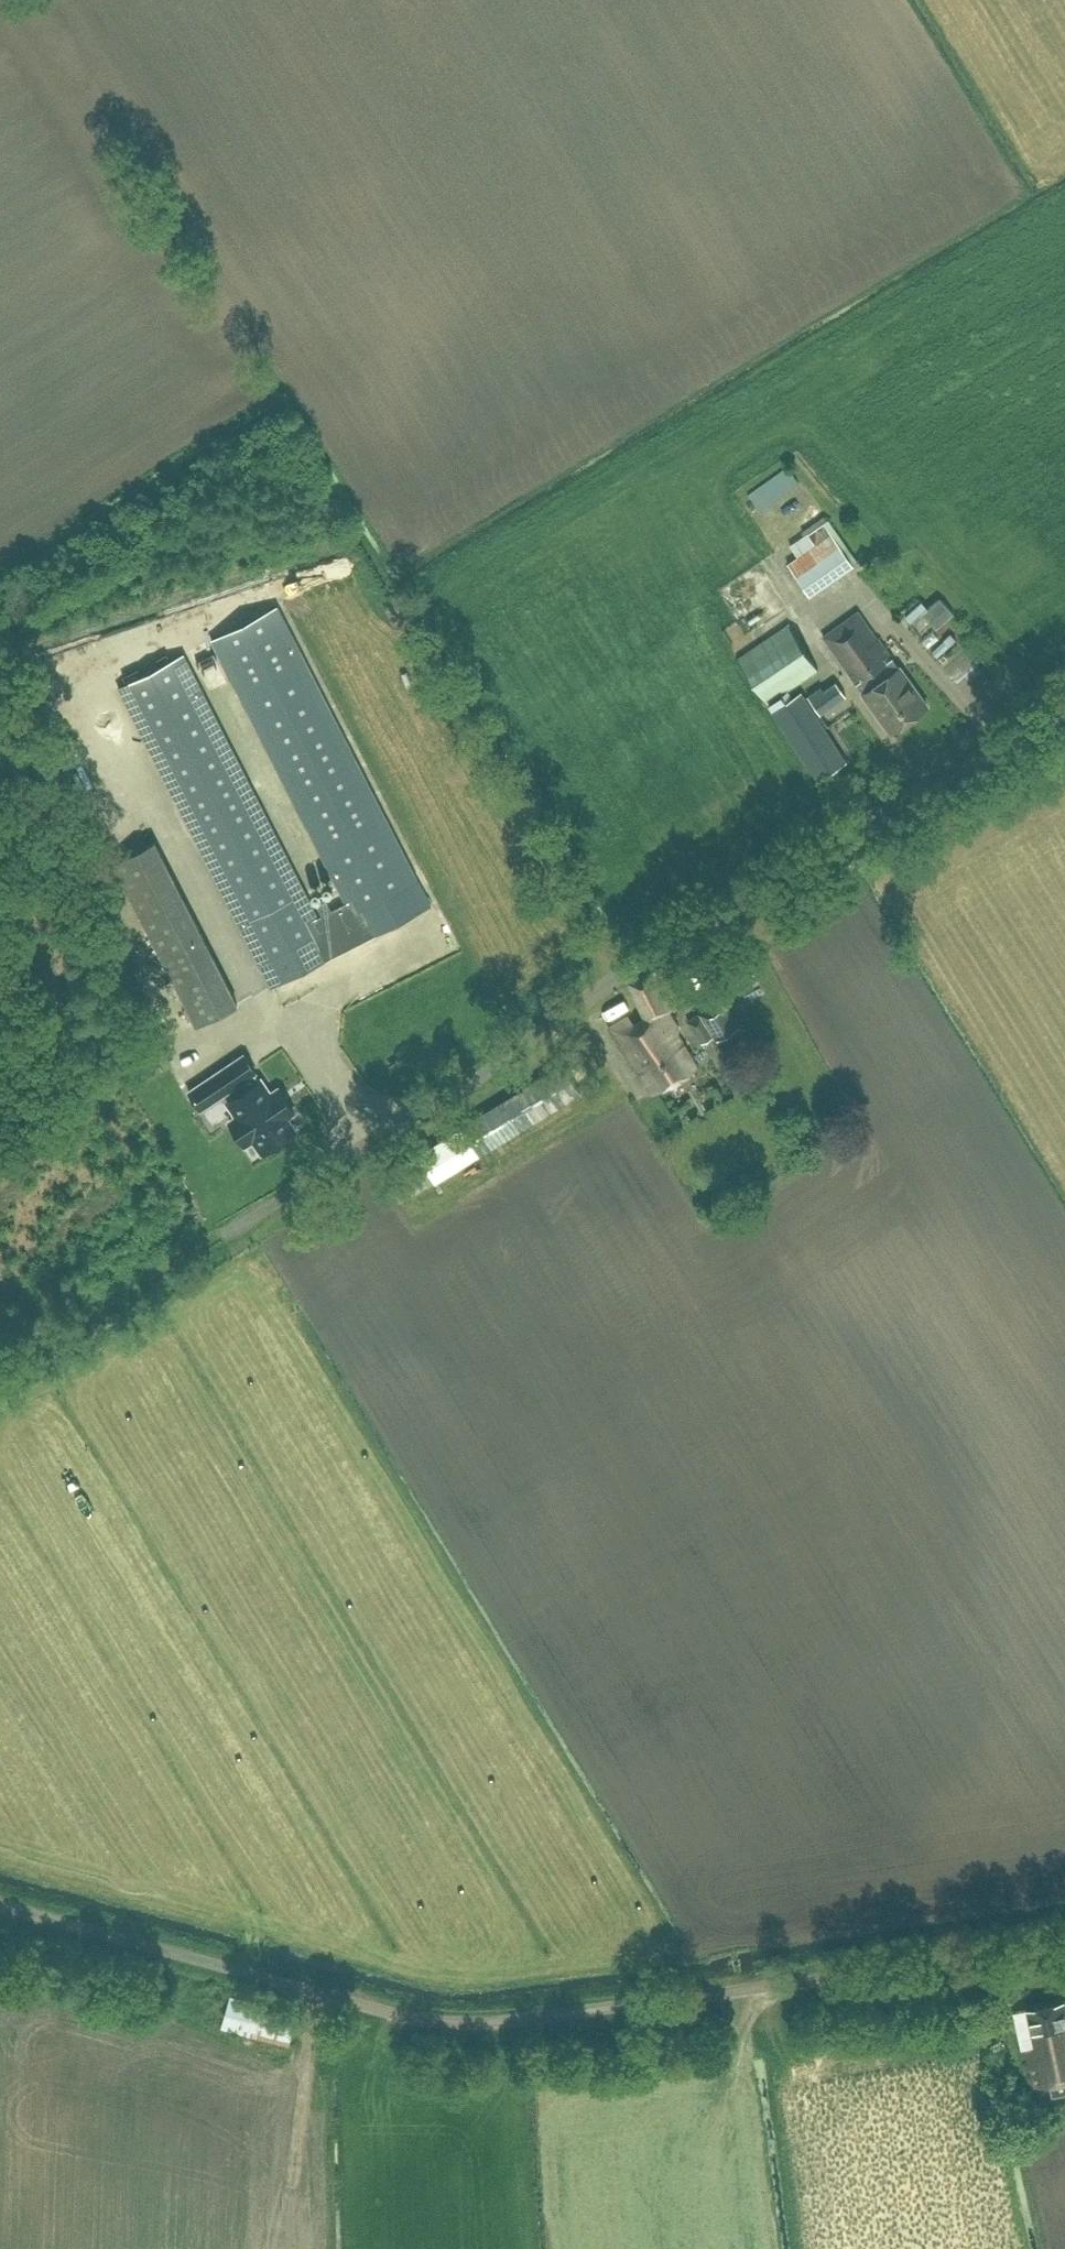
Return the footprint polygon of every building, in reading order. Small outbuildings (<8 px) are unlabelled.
[(753,493),(764,508),(802,481),(792,466),(753,493)] [(786,561),(808,594),(853,562),(823,520),(789,544),(796,554),(786,561)] [(318,914),(184,653),(117,686),(271,986),(337,952),(337,950),(364,937),(364,938),(431,904),(278,605),(211,638),(346,900),(318,914)] [(869,659),(909,718),(927,704),(892,656),(878,637),(877,638),(858,610),(840,623),(869,659)] [(736,655),(767,702),(818,777),(846,758),(801,688),(785,697),(782,692),(817,667),(787,621),(736,655)] [(909,718),(869,659),(840,623),(823,635),(856,682),(855,682),(890,731),(909,718)] [(819,711),(845,692),(835,679),(823,687),(819,684),(807,693),(819,711)] [(237,1003),(154,841),(113,862),(196,1024),(237,1003)] [(629,1016),(611,1026),(653,1092),(697,1067),(676,1032),(678,1026),(666,1008),(679,1002),(661,966),(630,981),(647,1019),(635,1025),(629,1016)] [(609,1025),(631,1010),(622,996),(599,1010),(609,1025)] [(703,1016),(692,1021),(703,1041),(713,1034),(716,1039),(740,1026),(727,1003),(703,1016)] [(256,1071),(243,1053),(189,1089),(201,1108),(245,1078),(250,1085),(229,1099),(239,1114),(231,1119),(247,1142),(254,1137),(263,1150),(295,1129),(286,1116),(294,1110),(278,1087),(270,1093),(261,1078),(258,1080),(253,1072),(256,1071)] [(560,1061),(417,1152),(435,1181),(579,1090),(560,1061)] [(222,2026),(288,2043),(296,2012),(230,1995),(222,2026)] [(1063,1999),(1026,2007),(1034,2045),(1027,2047),(1035,2085),(1050,2082),(1053,2093),(1064,2090),(1064,2009),(1063,1999)]
